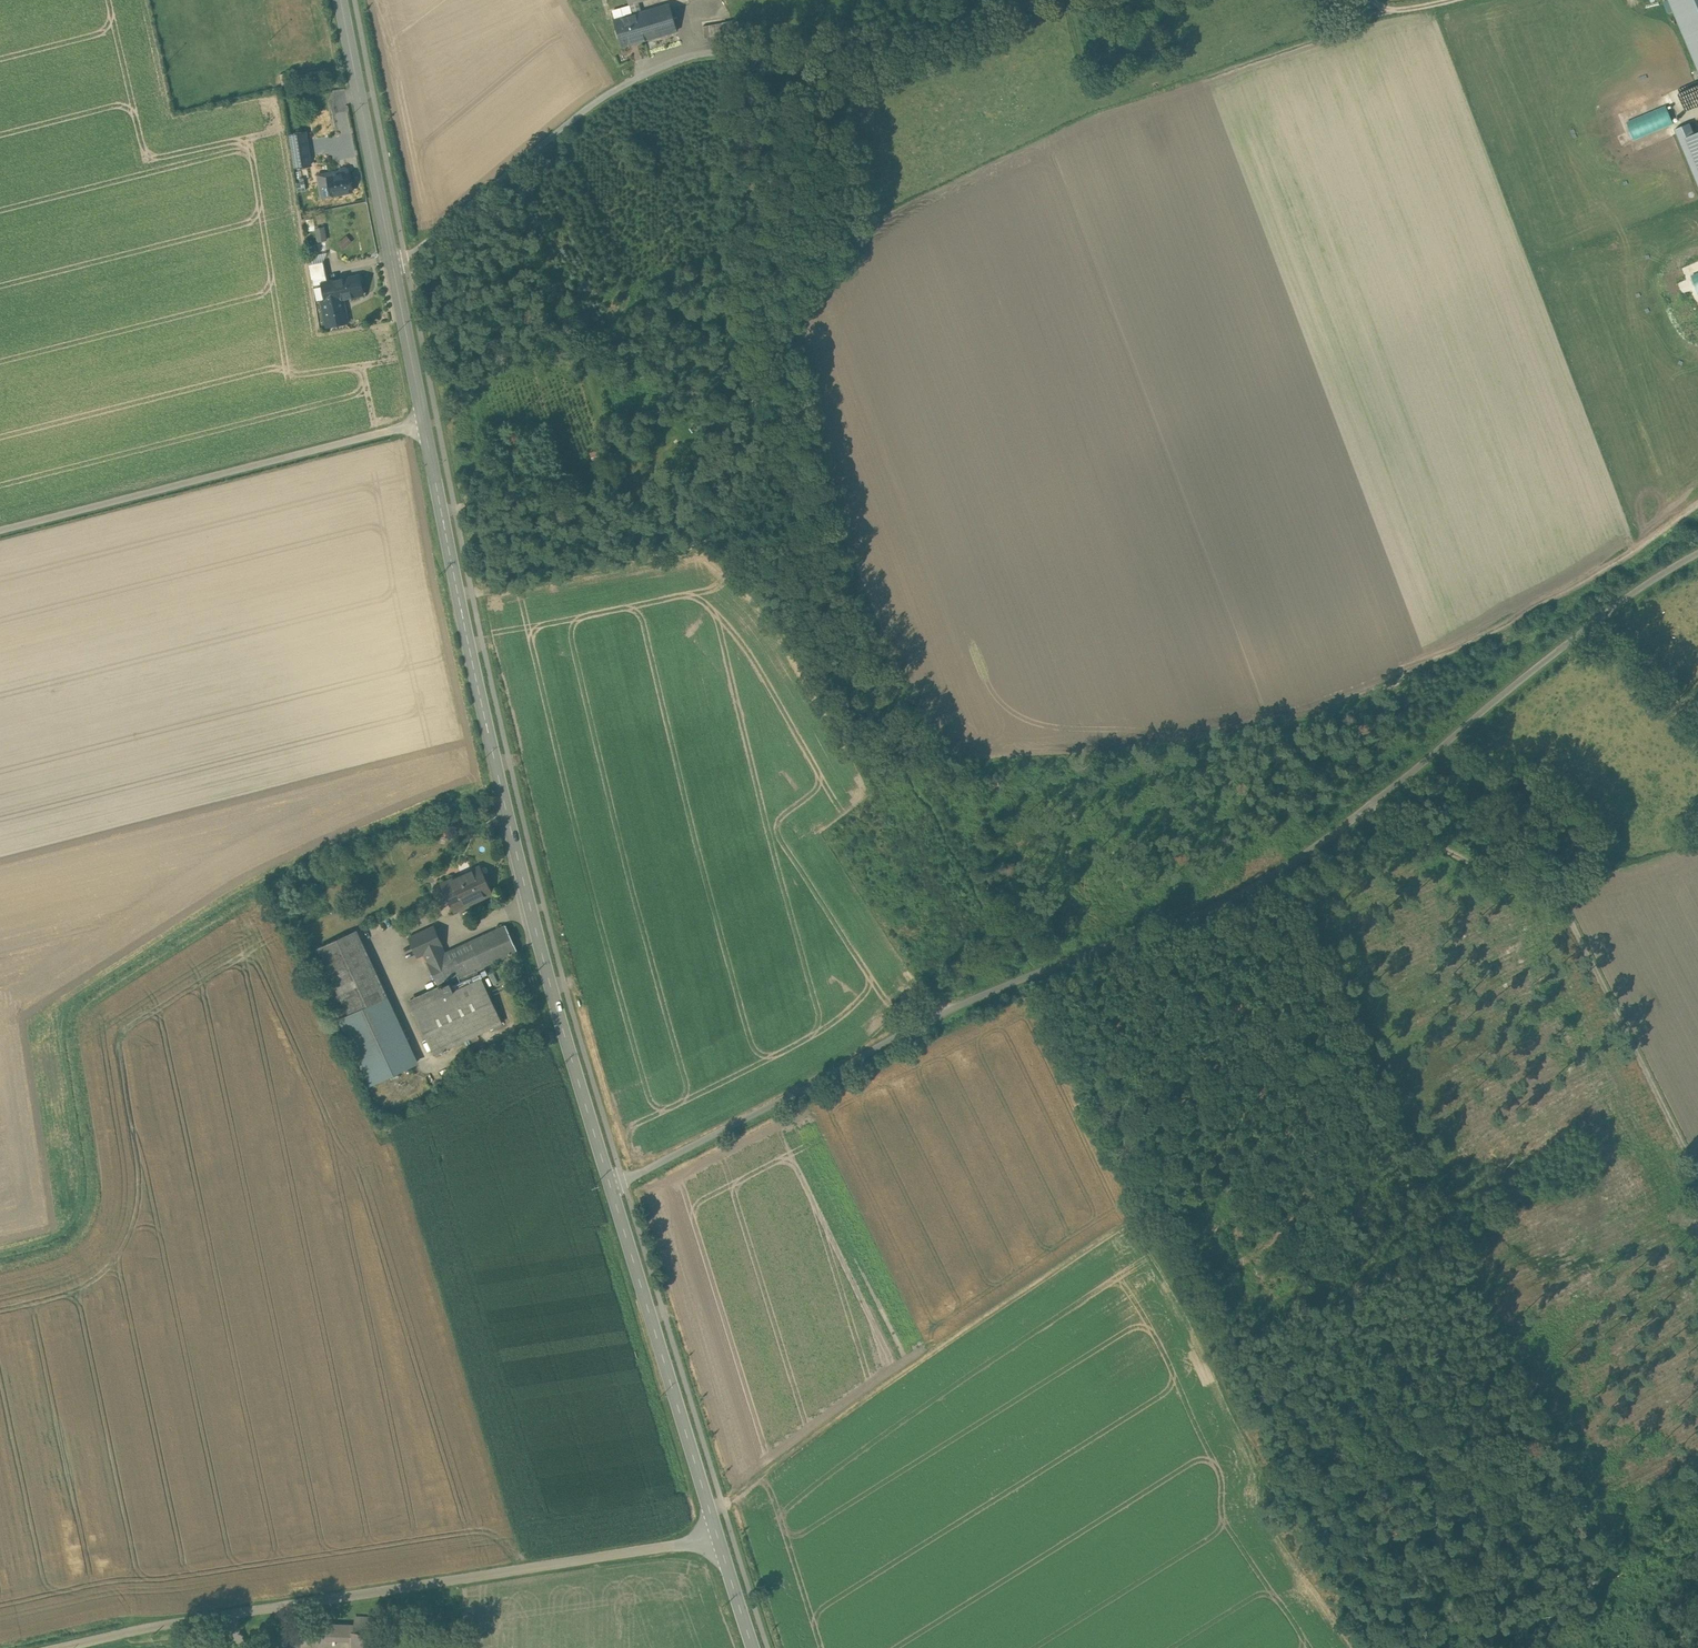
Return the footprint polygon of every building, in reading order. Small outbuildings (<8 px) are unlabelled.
[(1697,56),(1697,0),(1674,0),(1697,56)] [(630,6),(633,14),(637,13),(642,12),(639,1),(630,4),(630,6)] [(642,12),(637,13),(644,40),(677,31),(669,4),(642,12)] [(615,20),(633,14),(630,6),(612,11),(615,20)] [(633,14),(615,20),(622,46),(644,40),(637,13),(633,14)] [(731,21),(723,23),(726,41),(734,39),(733,34),(732,27),(731,21)] [(722,23),(703,26),(705,39),(724,36),(722,23)] [(1631,41),(1641,38),(1639,27),(1629,30),(1631,41)] [(1628,120),(1635,138),(1676,123),(1669,106),(1628,120)] [(310,165),(305,133),(291,135),(296,167),(310,165)] [(1687,137),(1697,162),(1697,133),(1687,137)] [(321,197),(353,191),(348,169),(317,175),(321,197)] [(318,240),(328,240),(327,225),(317,225),(318,240)] [(340,241),(344,247),(353,242),(349,235),(340,241)] [(324,262),(309,265),(313,286),(322,284),(322,283),(328,282),(324,262)] [(328,282),(322,283),(322,284),(325,300),(326,301),(340,299),(363,294),(359,275),(328,282)] [(340,299),(326,301),(325,300),(322,301),(327,326),(347,322),(345,310),(342,310),(340,299)] [(479,866),(455,877),(468,904),(480,899),(490,894),(492,893),(479,866)] [(468,904),(455,877),(441,884),(454,911),(468,904)] [(428,961),(427,961),(439,987),(440,987),(444,996),(420,1007),(413,1010),(434,1054),(459,1043),(501,1023),(481,981),(480,978),(476,971),(489,965),(517,952),(505,925),(444,953),(428,961)] [(432,927),(419,933),(409,937),(418,956),(424,953),(428,961),(444,953),(440,946),(441,945),(432,927)] [(381,1001),(350,934),(327,944),(319,948),(349,1014),(350,1015),(378,1003),(381,1001)] [(489,965),(476,971),(480,978),(493,972),(489,965)] [(388,1025),(378,1003),(350,1015),(349,1014),(339,1019),(370,1084),(417,1062),(397,1021),(388,1025)] [(351,1631),(350,1647),(377,1647),(377,1632),(351,1631)]
